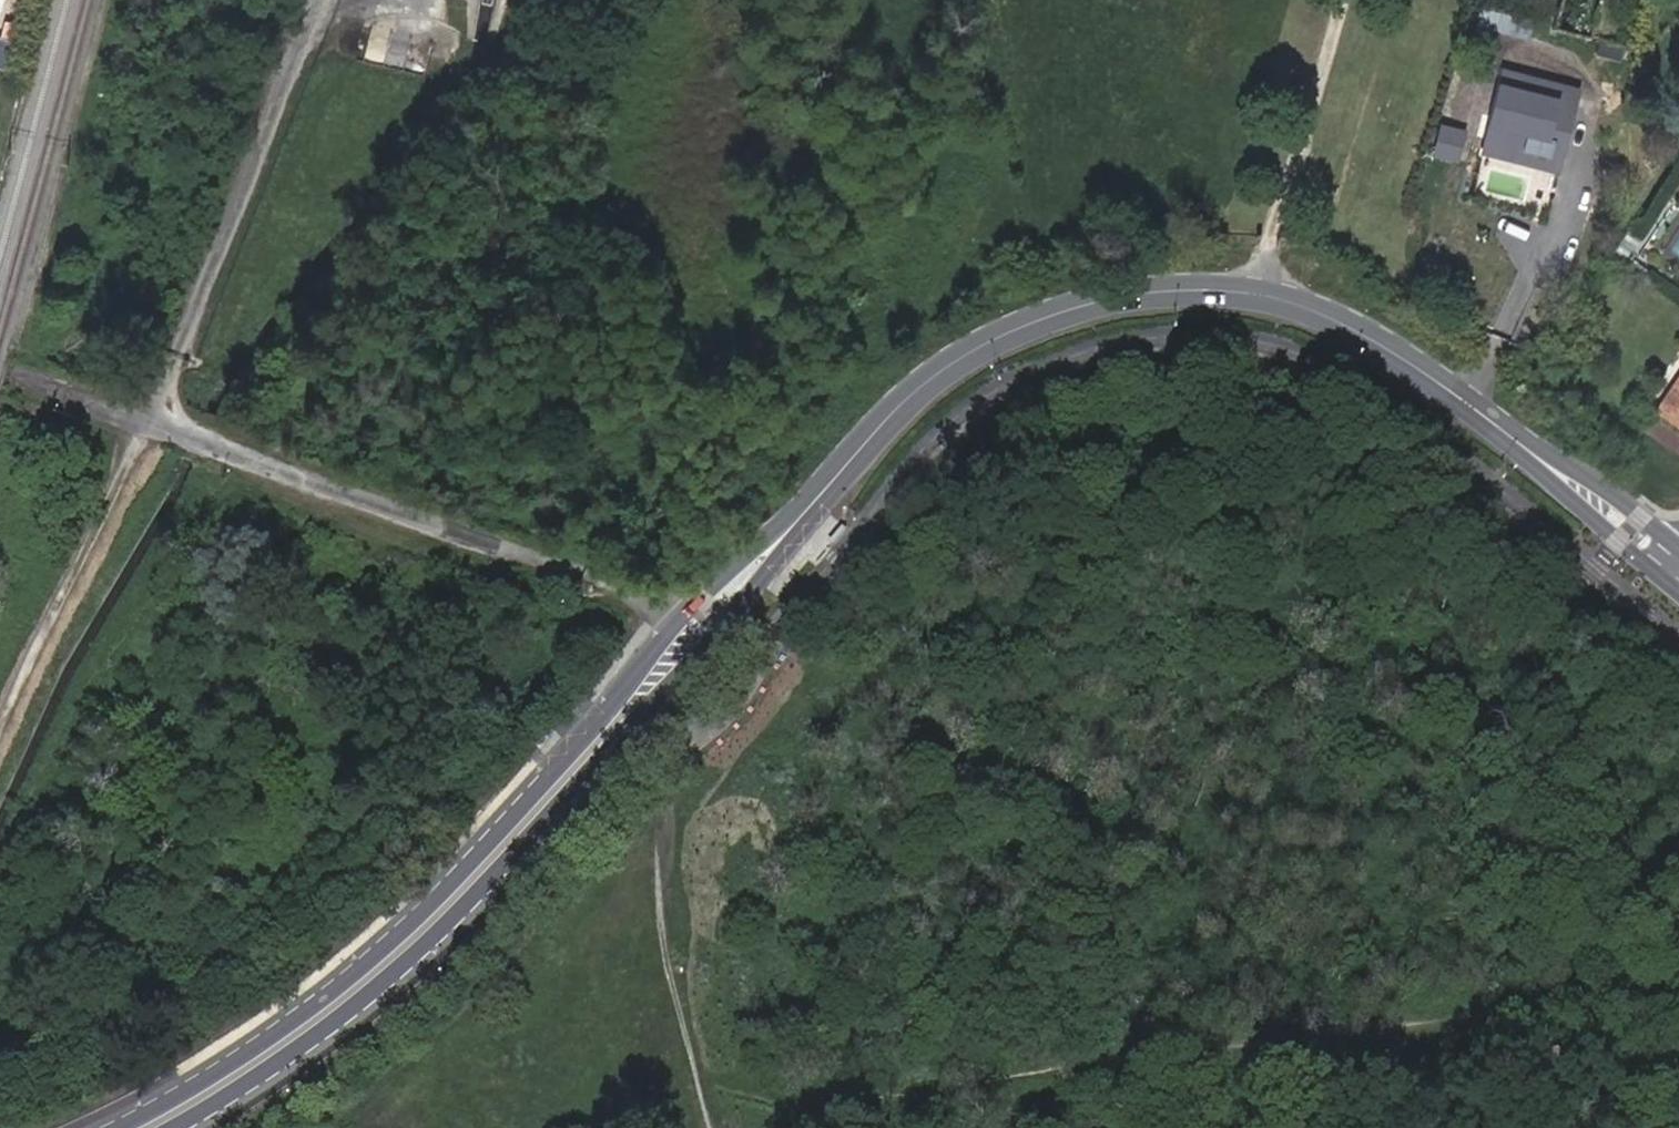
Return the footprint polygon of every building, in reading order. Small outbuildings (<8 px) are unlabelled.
[(3,64),(10,37),(0,35),(0,63),(3,64)] [(1582,89),(1500,67),(1479,150),(1561,171),(1582,89)] [(1466,130),(1441,124),(1433,155),(1458,161),(1466,130)] [(1653,418),(1678,436),(1678,381),(1653,418)]
